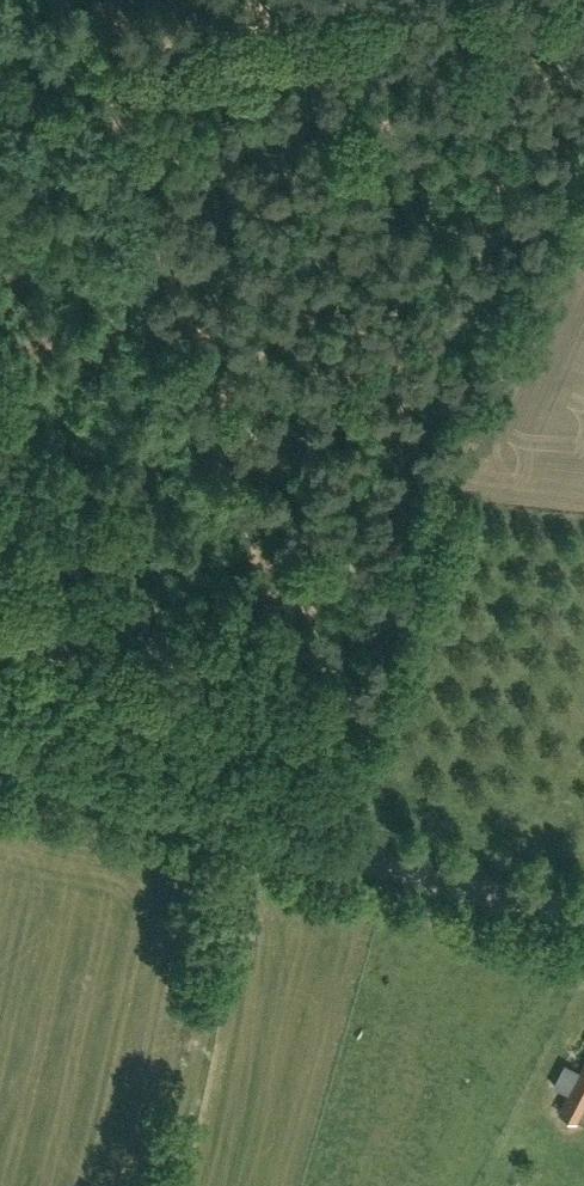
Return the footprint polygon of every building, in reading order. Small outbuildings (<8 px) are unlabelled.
[(583,1106),(583,1059),(577,1071),(563,1064),(552,1085),(566,1093),(564,1098),(583,1108),(583,1106)]
